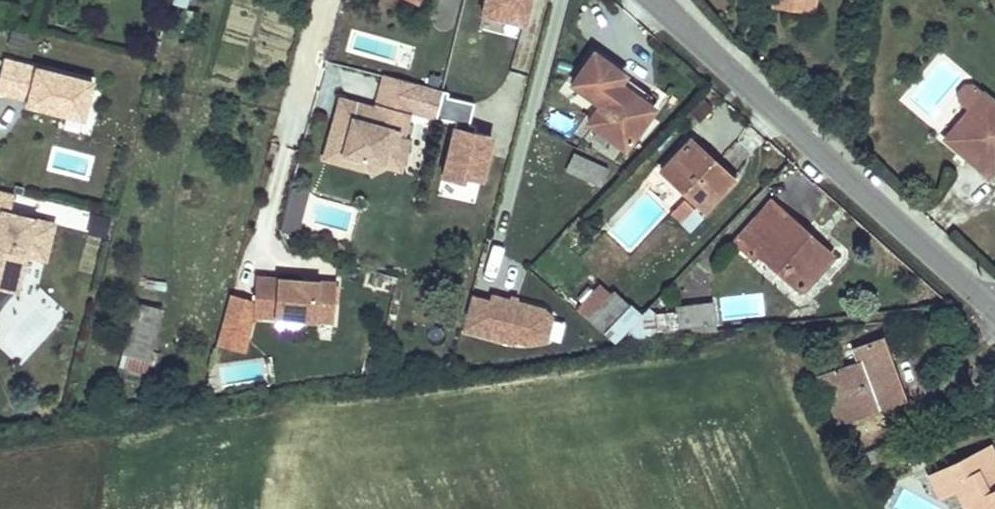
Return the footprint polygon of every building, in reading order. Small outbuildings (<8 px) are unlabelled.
[(483,13),(524,23),(530,0),(486,0),(483,13)] [(815,0),(774,0),(773,7),(813,13),(815,0)] [(625,147),(652,109),(646,104),(609,77),(615,69),(594,54),(573,83),(602,104),(589,122),(625,147)] [(94,82),(5,59),(0,77),(0,92),(29,99),(28,105),(55,112),(56,108),(64,110),(63,114),(84,119),(94,82)] [(652,96),(615,69),(609,77),(646,104),(652,96)] [(356,102),(339,98),(329,135),(345,139),(341,153),(363,160),(370,170),(381,164),(400,170),(409,138),(396,134),(401,119),(407,121),(411,105),(437,112),(443,90),(384,74),(375,108),(369,106),(368,111),(360,109),(356,102)] [(973,85),(964,85),(959,92),(960,101),(970,110),(945,139),(961,152),(968,144),(994,167),(994,103),(973,85)] [(449,92),(443,90),(437,112),(435,123),(454,128),(442,176),(462,180),(464,175),(481,180),(491,136),(474,132),(475,125),(468,124),(474,103),(448,97),(449,92)] [(702,97),(688,111),(699,122),(713,108),(702,97)] [(368,111),(369,106),(356,102),(360,109),(368,111)] [(363,160),(341,153),(345,139),(329,135),(323,157),(370,170),(363,160)] [(731,182),(704,156),(705,154),(690,140),(661,171),(705,211),(731,182)] [(968,144),(961,152),(989,176),(994,168),(994,167),(968,144)] [(705,154),(704,156),(731,182),(737,175),(710,150),(705,154)] [(600,185),(608,168),(574,153),(567,170),(600,185)] [(537,170),(537,163),(531,159),(525,163),(525,169),(531,173),(537,170)] [(299,222),(307,193),(292,189),(285,218),(299,222)] [(679,222),(693,208),(684,200),(671,214),(679,222)] [(811,245),(815,240),(771,201),(735,242),(753,258),(757,253),(761,248),(785,269),(781,273),(800,290),(827,259),(811,245)] [(54,224),(0,210),(0,279),(7,274),(20,278),(26,255),(45,259),(54,224)] [(296,234),(299,222),(285,218),(281,230),(296,234)] [(831,254),(815,240),(811,245),(827,259),(831,254)] [(785,269),(761,248),(757,253),(781,273),(785,269)] [(20,278),(7,274),(0,279),(0,288),(16,292),(20,278)] [(336,283),(255,277),(254,301),(229,295),(216,343),(230,347),(233,338),(245,341),(253,315),(333,321),(336,283)] [(599,283),(575,308),(615,343),(641,316),(613,290),(610,294),(599,283)] [(546,338),(560,341),(564,323),(550,320),(550,318),(543,309),(516,302),(517,297),(510,295),(509,300),(491,295),(490,300),(470,296),(461,329),(512,342),(513,339),(525,342),(545,340),(546,338)] [(717,331),(713,301),(675,305),(676,311),(678,335),(717,331)] [(149,359),(162,309),(136,302),(123,353),(149,359)] [(678,335),(676,311),(655,313),(658,331),(662,330),(663,337),(678,335)] [(243,350),(245,341),(233,338),(230,347),(243,350)] [(903,399),(881,339),(853,349),(857,362),(834,370),(851,418),(903,399)] [(147,370),(149,359),(123,353),(120,363),(147,370)] [(834,370),(817,376),(838,423),(851,418),(834,370)] [(990,446),(985,448),(994,468),(990,480),(994,482),(994,457),(990,446)] [(990,480),(994,468),(985,448),(929,476),(939,497),(955,489),(963,505),(973,500),(978,508),(994,508),(994,482),(990,480)] [(910,463),(924,458),(921,450),(907,455),(910,463)] [(973,500),(963,505),(965,508),(978,508),(973,500)]
